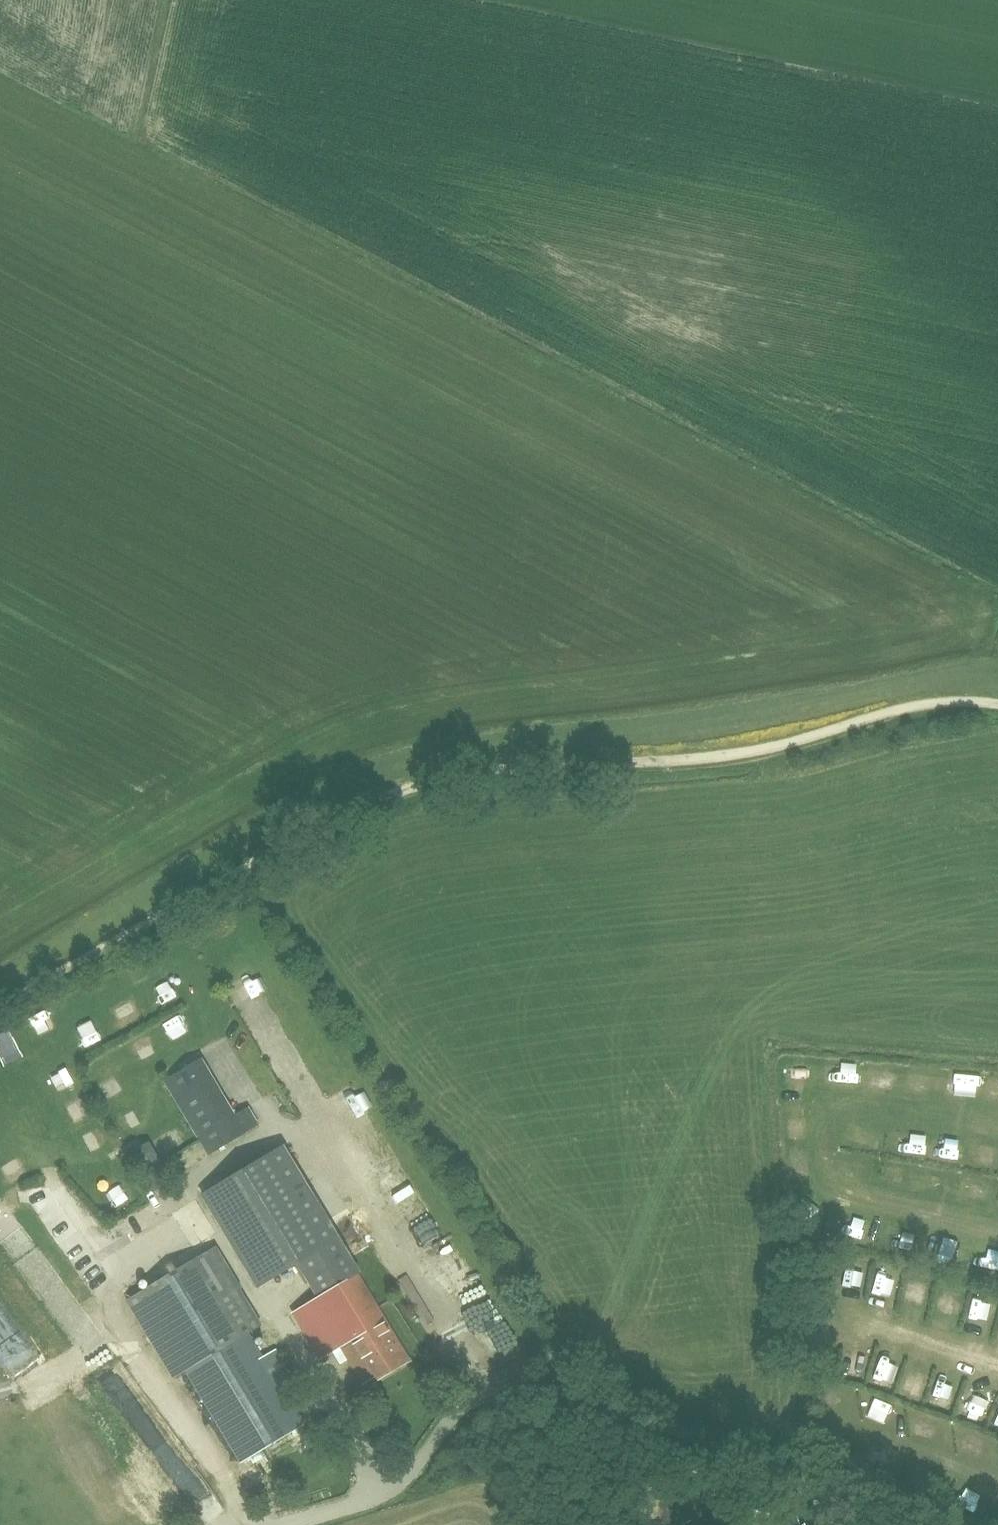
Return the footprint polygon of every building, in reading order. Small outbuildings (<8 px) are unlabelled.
[(165,975),(150,982),(157,1000),(173,993),(165,975)] [(258,985),(244,990),(251,1010),(266,1004),(258,985)] [(25,1011),(28,1022),(48,1016),(45,1004),(25,1011)] [(9,1030),(5,1021),(0,1023),(0,1034),(9,1030)] [(49,1068),(58,1084),(68,1079),(59,1063),(49,1068)] [(164,1085),(208,1158),(258,1128),(247,1110),(234,1118),(201,1063),(164,1085)] [(80,1089),(68,1094),(76,1116),(88,1112),(80,1089)] [(120,1130),(129,1126),(120,1107),(111,1112),(120,1130)] [(172,1181),(148,1141),(129,1153),(152,1193),(172,1181)] [(394,1144),(381,1150),(387,1162),(400,1156),(394,1144)] [(408,1361),(357,1274),(280,1148),(202,1195),(258,1287),(303,1261),(322,1294),(293,1311),(321,1358),(342,1345),(342,1344),(348,1341),(355,1352),(348,1356),(363,1382),(370,1378),(373,1382),(408,1361)] [(0,1156),(0,1179),(22,1175),(18,1153),(0,1156)] [(119,1165),(103,1170),(110,1190),(125,1184),(119,1165)] [(262,1357),(246,1331),(260,1322),(240,1290),(242,1288),(216,1245),(125,1300),(171,1377),(186,1367),(243,1460),(302,1424),(287,1398),(301,1390),(276,1348),(262,1357)] [(844,1259),(842,1269),(871,1276),(873,1265),(844,1259)] [(993,1309),(994,1298),(975,1296),(974,1307),(993,1309)] [(875,1373),(895,1378),(899,1362),(879,1356),(875,1373)] [(119,1390),(176,1475),(212,1450),(155,1365),(119,1390)] [(936,1380),(930,1396),(947,1403),(953,1386),(936,1380)] [(802,1524),(799,1515),(766,1524),(802,1524)]
